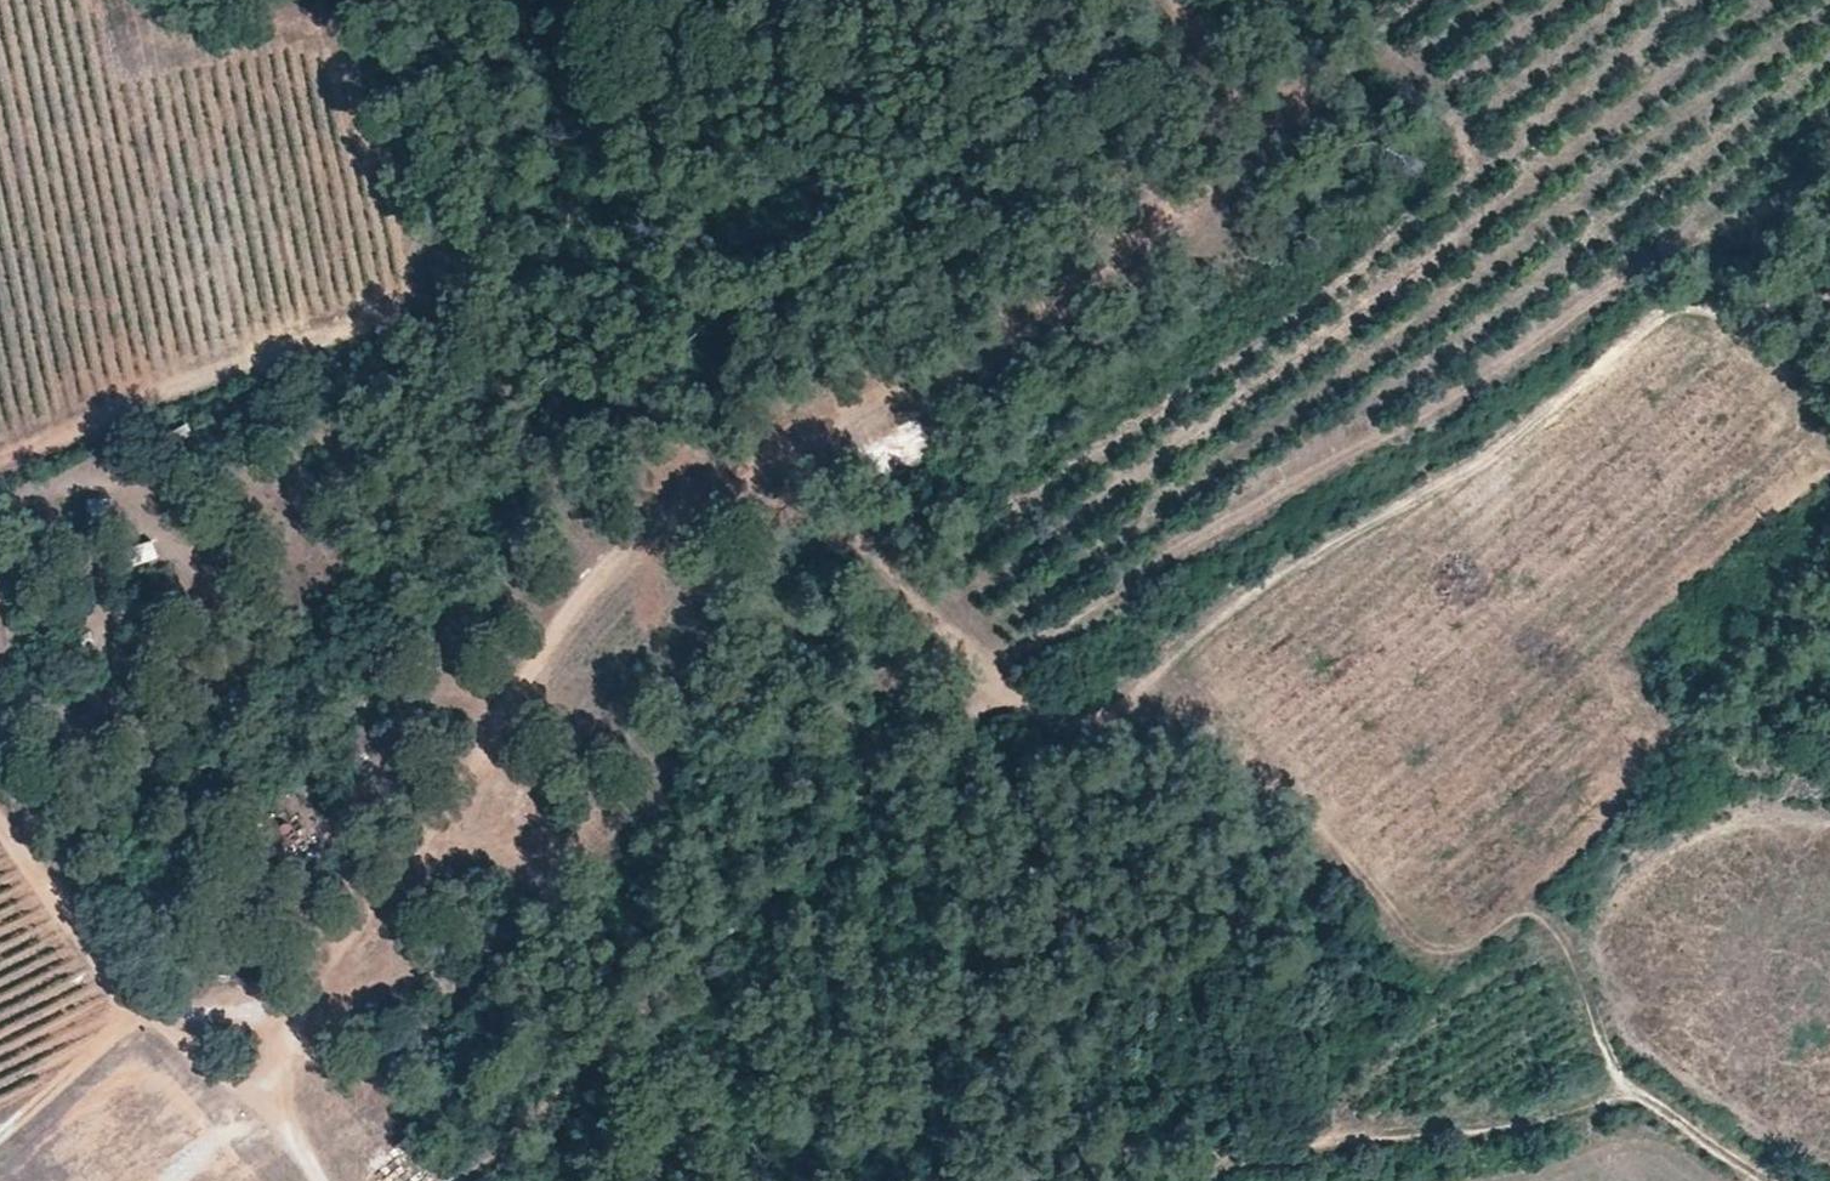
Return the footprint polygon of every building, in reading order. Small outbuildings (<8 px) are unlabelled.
[(148,536),(119,546),(126,567),(155,558),(148,536)]
